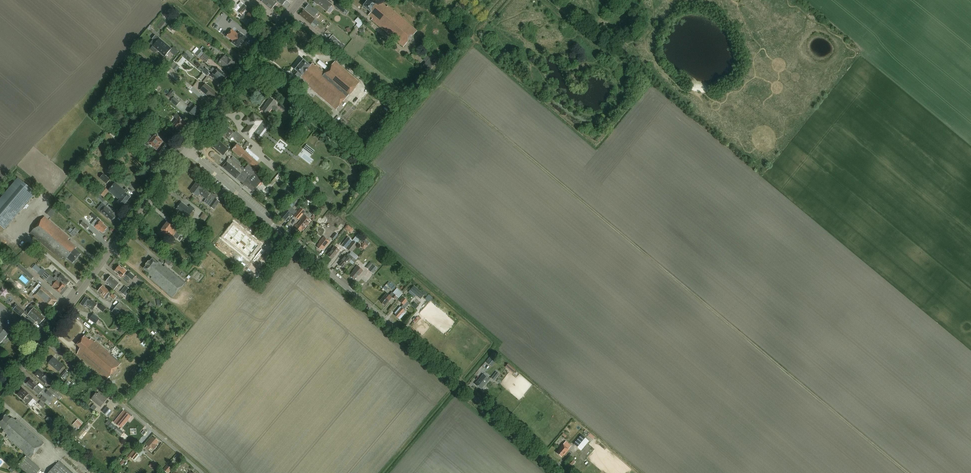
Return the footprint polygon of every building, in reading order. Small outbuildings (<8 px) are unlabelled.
[(262,2),(271,10),(277,3),(274,0),(264,0),(262,2)] [(314,2),(318,5),(318,4),(327,12),(333,5),(327,0),(315,0),(314,2)] [(417,31),(388,7),(387,7),(380,2),(378,3),(374,0),(369,0),(363,6),(371,13),(369,15),(373,19),(372,20),(404,47),(417,31)] [(336,6),(343,12),(347,7),(340,1),(336,6)] [(243,20),(245,17),(251,22),(256,17),(250,12),(249,12),(247,10),(248,8),(241,2),(234,9),(241,15),(240,17),(243,20)] [(315,17),(319,12),(314,8),(313,8),(309,5),(305,9),(315,17)] [(311,24),(315,19),(305,10),(300,15),(311,24)] [(359,28),(364,23),(358,17),(355,21),(358,23),(356,25),(359,28)] [(238,34),(232,30),(227,36),(233,41),(232,43),(238,48),(241,44),(242,44),(243,42),(243,41),(246,38),(240,33),(238,34)] [(342,43),(333,35),(329,39),(338,47),(342,43)] [(163,56),(170,49),(156,37),(151,43),(153,45),(152,47),(163,56)] [(216,54),(220,50),(213,44),(211,47),(213,49),(212,50),(216,54)] [(204,54),(199,49),(195,54),(200,58),(204,54)] [(423,66),(429,71),(439,60),(433,54),(430,58),(427,56),(423,60),(426,62),(423,66)] [(231,65),(233,63),(225,55),(219,63),(223,66),(224,65),(229,70),(233,66),(231,65)] [(336,110),(360,82),(335,61),(326,73),(316,65),(316,66),(313,63),(311,66),(304,60),(295,70),(298,72),(296,75),(300,79),(301,77),(309,84),(308,86),(336,110)] [(209,72),(212,75),(210,77),(221,85),(222,83),(223,84),(225,82),(214,72),(211,69),(210,71),(206,68),(204,69),(203,68),(204,68),(201,65),(198,68),(202,72),(205,75),(207,77),(210,74),(209,72)] [(211,69),(214,72),(225,82),(226,80),(225,79),(227,77),(228,76),(218,68),(217,69),(213,67),(211,69)] [(203,74),(198,79),(204,84),(208,79),(203,74)] [(212,100),(217,95),(205,84),(200,91),(208,98),(209,98),(212,100)] [(172,89),(167,95),(170,98),(175,91),(172,89)] [(406,98),(405,97),(401,93),(396,99),(400,103),(401,103),(406,98)] [(171,101),(176,106),(180,102),(174,97),(171,101)] [(275,111),(278,108),(274,106),(276,103),(270,98),(267,103),(267,104),(262,110),(267,114),(272,108),(275,111)] [(195,119),(200,112),(197,109),(197,108),(191,103),(188,107),(191,110),(188,113),(195,119)] [(291,110),(282,103),(279,107),(289,114),(291,110)] [(142,122),(146,117),(141,112),(136,116),(142,122)] [(184,127),(187,124),(179,117),(180,116),(177,113),(174,117),(176,119),(172,124),(177,129),(178,128),(182,131),(185,128),(184,127)] [(262,121),(257,117),(254,114),(250,119),(247,118),(245,121),(250,125),(244,133),(250,137),(258,127),(257,127),(262,121)] [(226,127),(222,132),(231,140),(233,137),(234,138),(239,143),(244,137),(236,131),(234,133),(226,127)] [(159,147),(163,143),(159,139),(160,138),(156,135),(155,135),(149,130),(145,135),(149,138),(144,144),(147,147),(149,145),(157,152),(160,148),(159,147)] [(224,157),(230,150),(220,141),(214,148),(224,157)] [(246,151),(237,144),(232,150),(241,157),(241,156),(259,171),(261,168),(258,165),(259,163),(251,156),(252,155),(250,154),(249,155),(245,152),(246,151)] [(241,163),(233,157),(231,159),(229,157),(226,163),(222,167),(236,179),(237,178),(253,192),(263,180),(255,173),(257,172),(248,164),(245,168),(240,164),(241,163)] [(103,174),(100,178),(107,184),(110,179),(103,174)] [(36,193),(18,178),(0,199),(0,226),(5,230),(36,193)] [(123,207),(131,197),(127,194),(129,191),(126,188),(124,190),(115,183),(109,191),(119,200),(117,202),(123,207)] [(196,183),(190,191),(198,197),(200,194),(206,199),(206,200),(211,203),(209,206),(214,210),(220,201),(216,199),(217,197),(211,192),(210,194),(204,189),(196,183)] [(104,187),(99,193),(104,198),(109,191),(104,187)] [(96,197),(103,203),(105,200),(98,194),(96,197)] [(188,217),(194,208),(191,206),(189,208),(182,202),(177,209),(188,217)] [(112,220),(115,216),(112,214),(113,213),(106,206),(101,212),(108,219),(109,218),(112,220)] [(290,206),(281,216),(286,220),(292,213),(294,215),(296,212),(290,206)] [(301,208),(294,216),(298,220),(305,212),(301,208)] [(94,215),(91,212),(90,214),(99,222),(95,227),(99,230),(103,233),(103,232),(104,232),(105,231),(105,230),(108,227),(103,223),(101,221),(101,220),(97,217),(94,214),(94,215)] [(312,220),(304,214),(300,220),(301,220),(298,224),(297,224),(295,226),(296,227),(295,229),(300,232),(302,229),(304,231),(312,220)] [(73,263),(81,254),(75,249),(76,247),(68,240),(69,238),(44,217),(30,234),(60,259),(61,258),(65,260),(67,258),(73,263)] [(89,226),(83,221),(80,224),(86,229),(89,226)] [(177,239),(181,234),(174,229),(175,228),(167,222),(166,224),(166,223),(164,226),(161,231),(166,235),(167,234),(169,236),(170,234),(177,239)] [(245,229),(237,222),(225,238),(232,244),(245,229)] [(348,224),(345,228),(351,233),(354,229),(348,224)] [(240,251),(253,236),(245,229),(232,244),(240,251)] [(261,242),(253,236),(240,251),(248,258),(261,242)] [(353,241),(347,249),(351,253),(353,250),(355,251),(359,246),(357,244),(361,240),(356,236),(353,241)] [(323,250),(330,242),(323,237),(319,242),(320,243),(317,246),(318,246),(317,247),(321,250),(322,249),(323,250)] [(350,242),(347,240),(346,242),(345,241),(342,246),(345,249),(349,244),(350,242)] [(256,264),(269,249),(261,242),(248,258),(256,264)] [(341,248),(337,244),(328,255),(332,259),(340,250),(341,248)] [(343,261),(340,265),(343,268),(347,264),(348,264),(351,260),(352,261),(354,258),(349,254),(347,256),(346,256),(342,261),(343,261)] [(173,297),(185,283),(165,265),(164,266),(159,262),(158,263),(153,258),(150,261),(149,260),(146,264),(147,265),(144,268),(149,273),(149,274),(152,277),(151,278),(173,297)] [(31,279),(34,277),(20,264),(17,267),(31,279)] [(36,264),(32,268),(55,288),(54,289),(59,293),(66,285),(65,285),(66,284),(58,277),(56,279),(54,277),(53,278),(42,268),(41,269),(36,264)] [(374,265),(369,270),(373,273),(377,268),(374,265)] [(130,278),(127,276),(124,274),(127,271),(124,268),(123,269),(120,266),(115,271),(119,274),(118,275),(121,278),(126,282),(130,278)] [(359,276),(364,271),(358,266),(353,271),(354,272),(352,275),(353,275),(352,277),(355,280),(358,276),(359,276)] [(56,275),(54,277),(56,279),(58,277),(66,284),(67,284),(70,281),(67,279),(64,277),(64,276),(61,274),(57,271),(54,274),(56,275)] [(116,287),(119,284),(110,276),(106,281),(109,284),(109,285),(115,290),(117,288),(116,287)] [(50,309),(57,300),(38,284),(32,292),(35,294),(33,296),(44,305),(43,306),(46,308),(47,306),(50,309)] [(110,291),(102,286),(98,291),(102,294),(101,295),(106,299),(107,299),(108,298),(108,297),(111,293),(109,292),(110,291)] [(126,297),(131,290),(126,286),(121,293),(126,297)] [(424,294),(414,286),(410,290),(421,299),(424,294)] [(387,293),(380,301),(386,306),(392,298),(395,300),(397,297),(399,298),(401,296),(399,294),(401,292),(397,288),(394,291),(396,292),(394,294),(392,292),(389,295),(387,293)] [(93,310),(97,304),(91,300),(91,301),(86,297),(81,304),(86,307),(87,306),(93,310)] [(403,297),(399,301),(403,305),(401,307),(400,307),(394,314),(395,314),(395,315),(400,319),(407,311),(404,309),(407,306),(405,304),(408,301),(403,297)] [(131,313),(119,303),(112,312),(123,322),(131,313)] [(37,308),(32,304),(24,314),(29,318),(30,317),(36,322),(37,321),(40,324),(44,319),(41,316),(42,314),(36,309),(37,308)] [(14,309),(21,316),(25,311),(18,305),(14,309)] [(144,311),(149,314),(153,309),(149,305),(144,311)] [(100,319),(93,314),(89,319),(96,324),(100,319)] [(3,341),(3,342),(6,339),(5,338),(9,334),(0,327),(0,344),(3,341)] [(107,379),(121,363),(95,341),(95,342),(91,338),(90,340),(85,335),(77,344),(80,347),(77,354),(107,379)] [(493,355),(487,363),(491,367),(498,359),(493,355)] [(59,372),(64,366),(54,357),(49,363),(59,372)] [(34,374),(46,384),(50,379),(39,369),(34,374)] [(65,370),(60,376),(63,378),(63,377),(65,379),(68,374),(67,373),(68,372),(65,370)] [(497,372),(492,379),(495,381),(500,375),(497,372)] [(482,391),(490,381),(484,375),(476,385),(478,386),(477,387),(482,391)] [(39,394),(43,390),(30,379),(26,383),(39,394)] [(56,391),(51,386),(48,389),(53,394),(54,393),(57,395),(56,396),(60,399),(62,397),(56,391)] [(28,404),(33,398),(22,388),(17,394),(28,404)] [(96,393),(91,399),(100,407),(107,399),(102,395),(101,395),(98,393),(97,394),(96,393)] [(108,417),(112,411),(106,406),(102,411),(108,417)] [(123,410),(114,422),(121,428),(131,416),(123,410)] [(0,421),(0,426),(4,429),(2,431),(8,435),(6,437),(30,458),(44,443),(17,419),(16,421),(11,418),(10,419),(5,415),(0,421)] [(51,425),(54,422),(48,416),(45,420),(51,425)] [(86,425),(77,436),(79,438),(89,426),(86,425)] [(124,432),(118,427),(114,431),(128,442),(136,432),(129,426),(124,432)] [(579,436),(573,444),(579,450),(586,442),(579,436)] [(155,445),(159,441),(154,437),(153,438),(152,437),(146,444),(147,446),(146,448),(148,450),(149,449),(150,449),(150,448),(152,449),(153,448),(154,450),(157,447),(155,445)] [(565,456),(570,450),(563,444),(560,447),(561,448),(556,453),(562,458),(564,455),(565,456)] [(133,460),(138,454),(132,450),(128,455),(133,460)] [(17,464),(27,472),(37,472),(41,469),(25,455),(17,464)] [(59,461),(48,472),(72,472),(59,461)] [(172,469),(167,465),(163,469),(164,470),(163,472),(164,472),(169,472),(172,469)]
